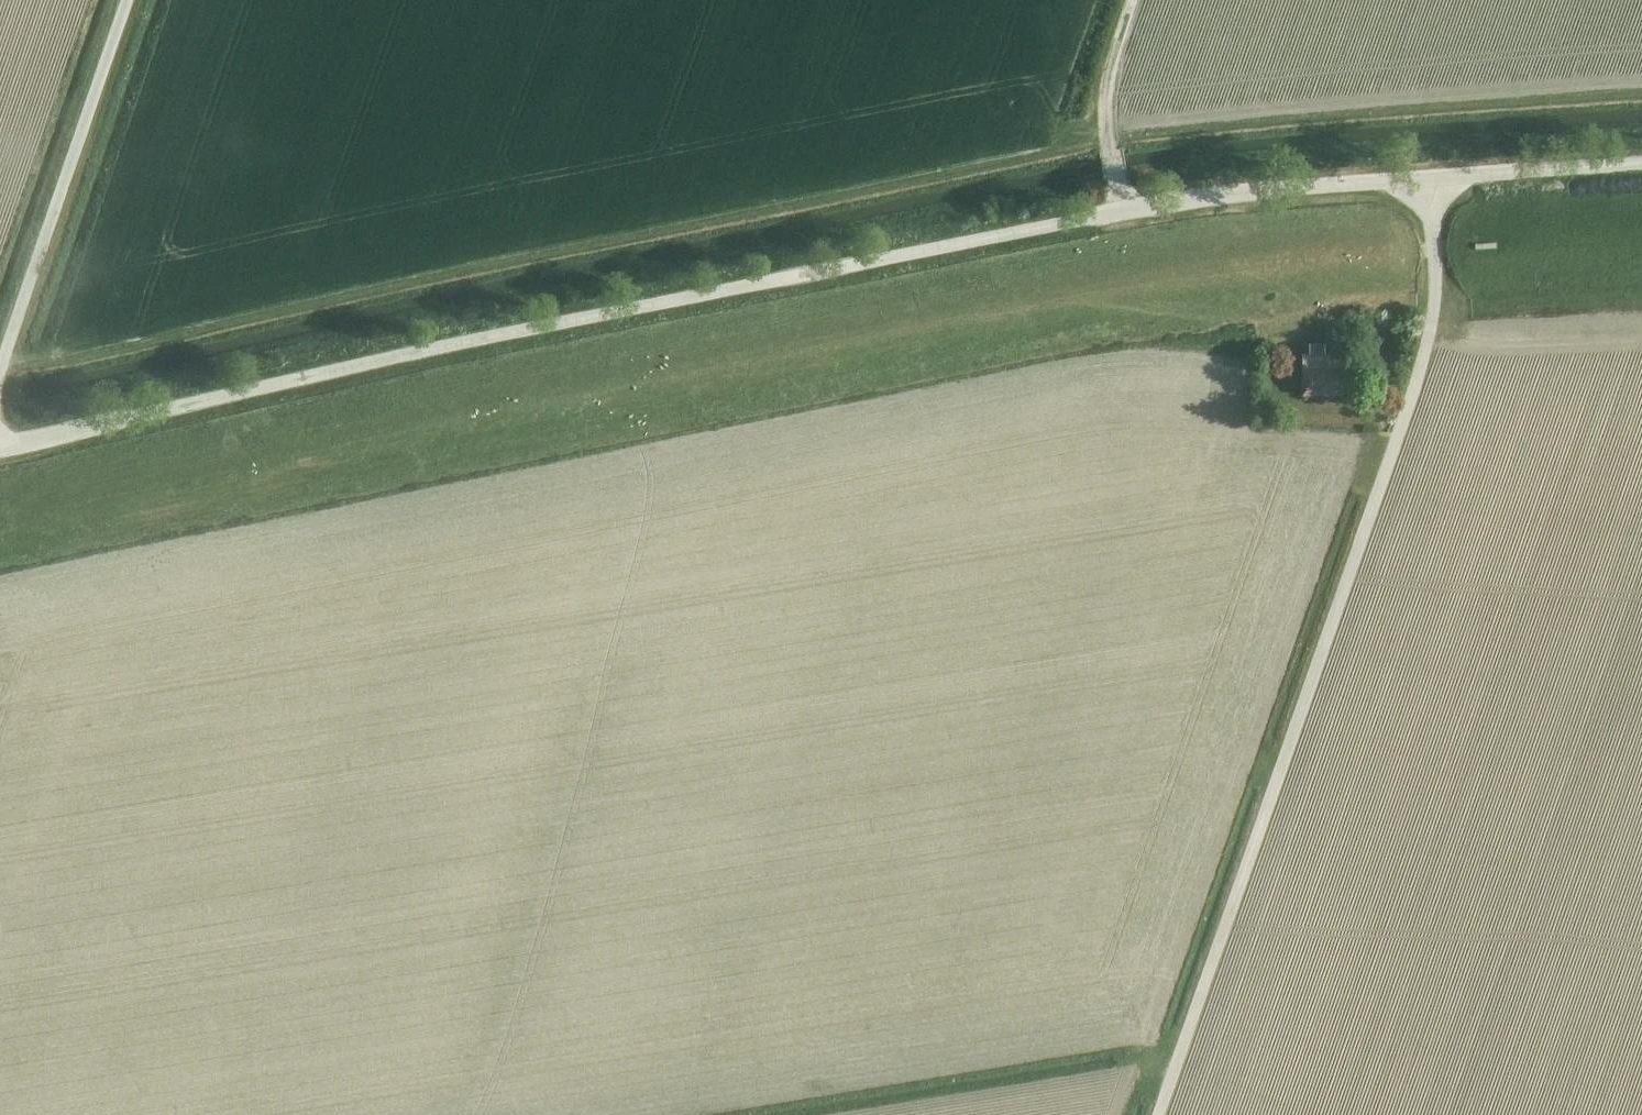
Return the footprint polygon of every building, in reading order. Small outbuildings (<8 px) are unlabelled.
[(1343,367),(1342,353),(1325,354),(1325,343),(1309,343),(1310,354),(1302,354),(1303,395),(1345,394),(1344,367),(1343,367)]
